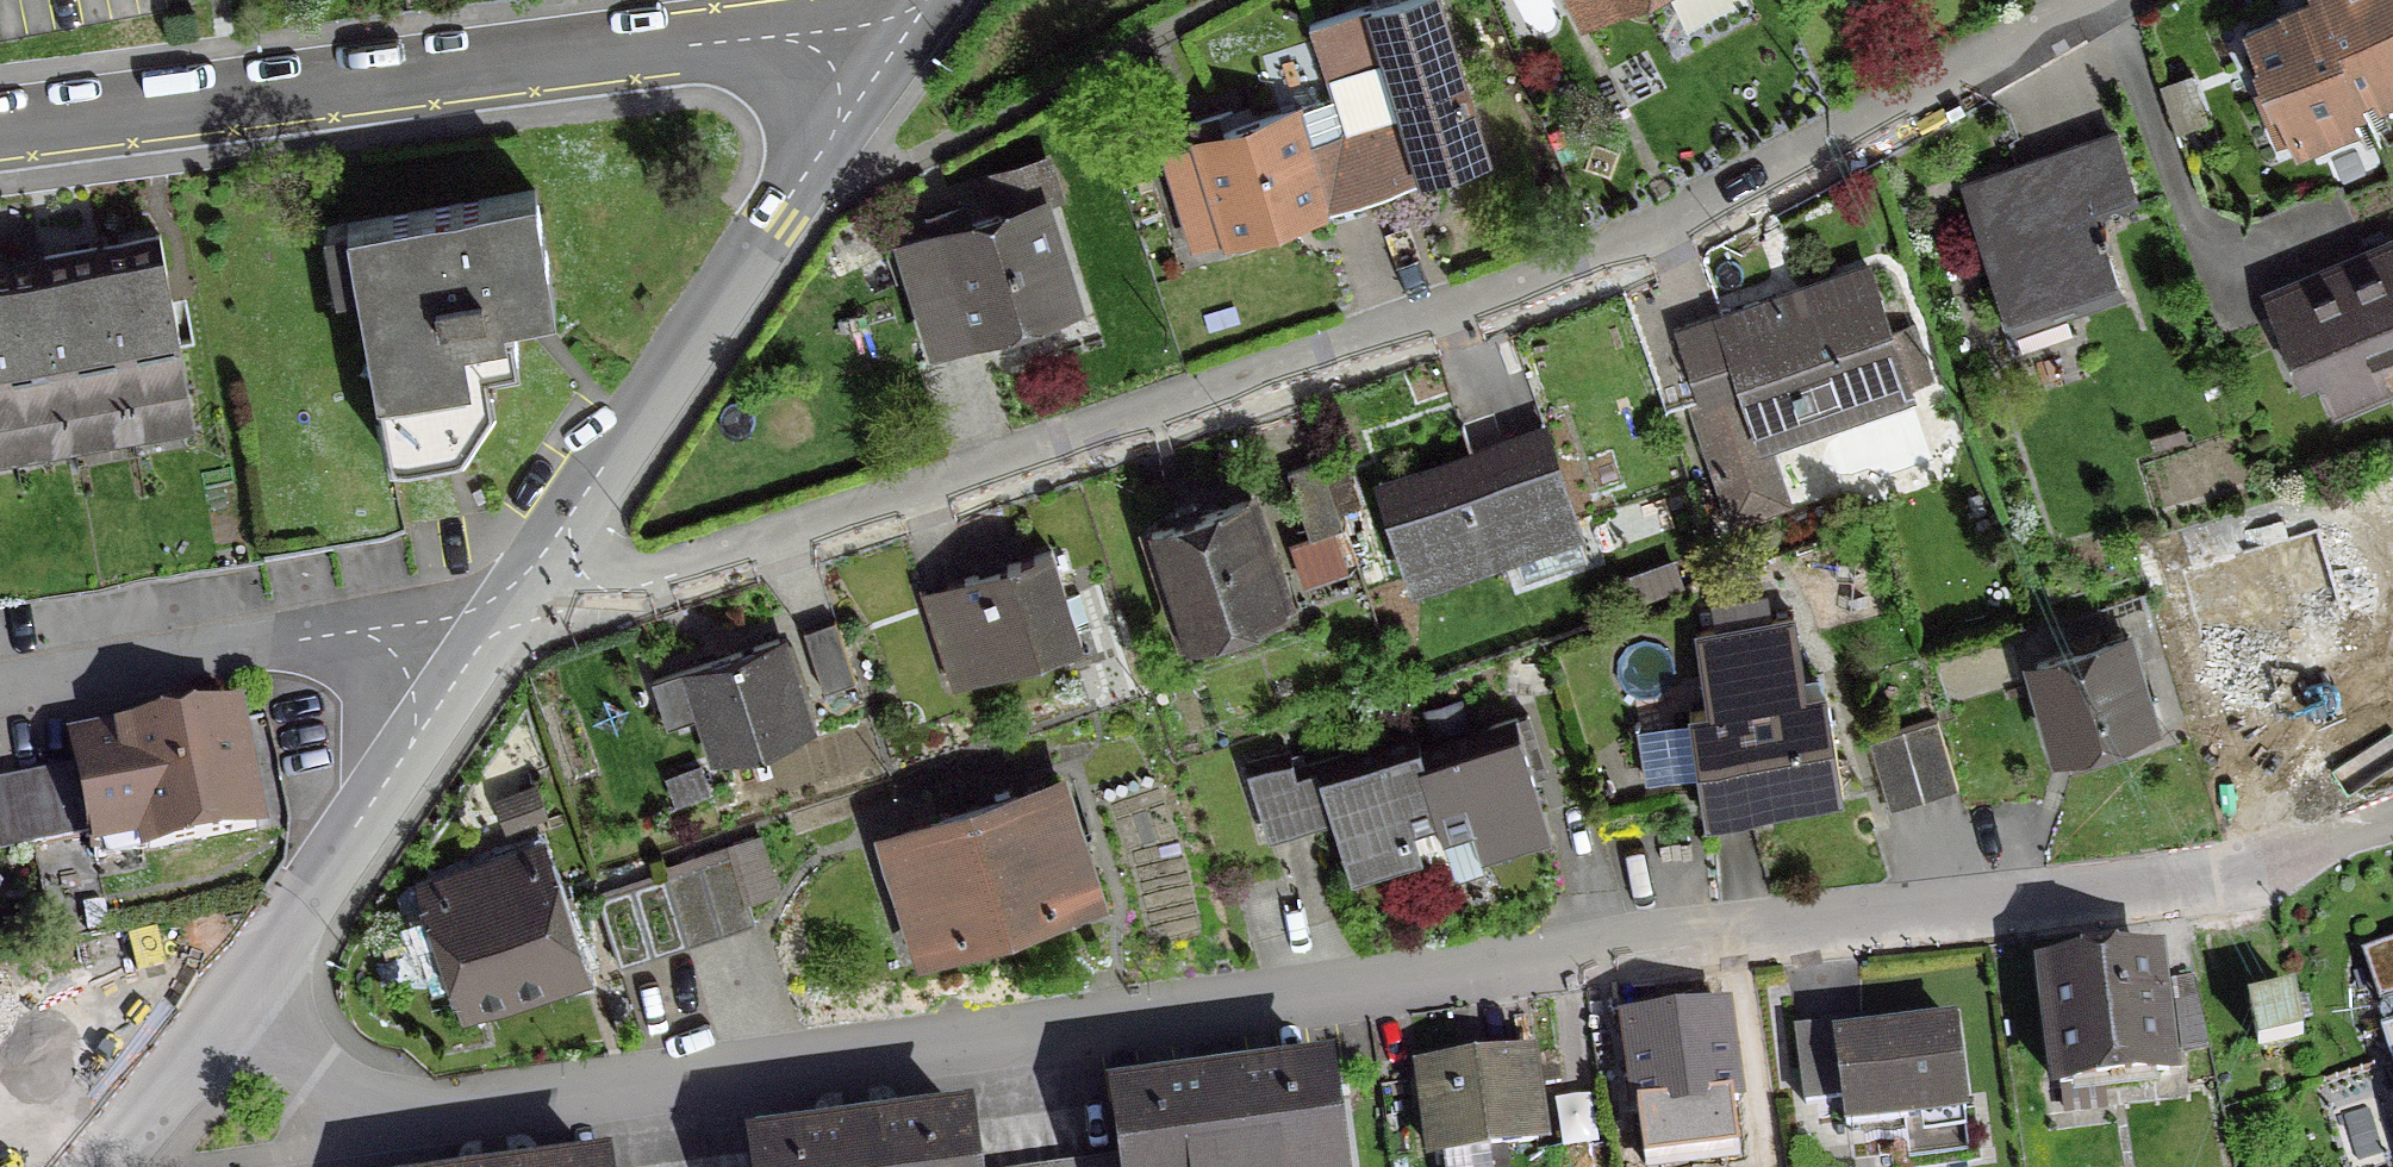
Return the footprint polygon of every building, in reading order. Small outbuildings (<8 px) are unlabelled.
[(1327,100),(1356,198),(1478,161),(1428,0),(1364,0),(1367,7),(1304,27),(1327,100)] [(1576,18),(1608,2),(1609,4),(1618,0),(1567,0),(1576,18)] [(2312,3),(2351,94),(2352,93),(2392,76),(2392,0),(2311,0),(2312,3)] [(2262,89),(2253,93),(2276,145),(2303,134),(2300,128),(2357,104),(2352,93),(2351,94),(2312,3),(2239,34),(2262,89)] [(1193,148),(1161,158),(1189,249),(1356,198),(1327,100),(1191,142),(1193,148)] [(2012,173),(1960,191),(2003,316),(1995,318),(2007,355),(2064,336),(2057,317),(2116,297),(2089,219),(2131,205),(2107,137),(2063,152),(2067,164),(2016,182),(2012,173)] [(934,237),(898,248),(926,343),(1068,300),(1039,205),(1051,202),(1039,163),(992,177),(1003,216),(960,229),(955,211),(929,219),(934,237)] [(329,297),(353,292),(384,460),(456,447),(489,400),(488,369),(513,364),(504,315),(549,307),(528,192),(317,230),(329,297)] [(160,235),(94,247),(131,446),(197,434),(160,235)] [(94,247),(38,257),(76,457),(131,446),(94,247)] [(2258,299),(2289,375),(2303,369),(2307,377),(2322,376),(2335,407),(2387,385),(2392,387),(2392,252),(2364,265),(2367,272),(2354,278),(2343,274),(2324,281),(2321,273),(2258,299)] [(0,265),(0,365),(19,468),(76,457),(38,257),(0,265)] [(1766,305),(1671,338),(1692,400),(1686,402),(1728,521),(1779,503),(1749,419),(1799,402),(1806,421),(1927,379),(1908,326),(1886,334),(1863,270),(1794,295),(1799,308),(1771,318),(1766,305)] [(19,468),(0,365),(0,471),(19,468)] [(1487,416),(1456,427),(1463,448),(1494,437),(1487,416)] [(1541,438),(1377,494),(1405,575),(1503,542),(1516,581),(1582,558),(1541,438)] [(1303,540),(1337,529),(1315,462),(1281,474),(1303,540)] [(1244,502),(1145,535),(1180,638),(1233,619),(1237,633),(1283,618),(1244,502)] [(2258,544),(2170,570),(2199,662),(2242,649),(2239,640),(2338,610),(2313,527),(2281,537),(2276,521),(2253,529),(2258,544)] [(1045,553),(917,595),(936,652),(977,639),(989,675),(1076,646),(1045,553)] [(1702,711),(1683,714),(1700,819),(1836,797),(1819,692),(1801,695),(1788,618),(1689,634),(1702,711)] [(829,622),(797,633),(818,694),(849,684),(829,622)] [(2117,638),(2030,664),(2056,752),(2063,750),(2067,763),(2102,752),(2099,739),(2143,726),(2117,638)] [(772,641),(682,671),(712,762),(803,732),(772,641)] [(1452,703),(1422,712),(1428,733),(1458,724),(1452,703)] [(111,744),(67,752),(89,861),(249,829),(228,720),(147,736),(142,712),(106,719),(111,744)] [(1477,750),(1419,767),(1418,768),(1434,823),(1433,823),(1438,840),(1470,830),(1474,844),(1476,848),(1481,852),(1486,854),(1493,853),(1543,837),(1524,774),(1538,770),(1522,717),(1482,729),(1478,733),(1475,739),(1475,744),(1477,750)] [(1931,723),(1863,743),(1883,812),(1952,792),(1931,723)] [(1337,812),(1327,815),(1346,880),(1397,865),(1402,863),(1406,859),(1408,852),(1408,847),(1404,832),(1433,823),(1434,823),(1418,768),(1419,767),(1414,751),(1352,770),(1352,765),(1350,761),(1346,757),(1341,755),(1335,755),(1316,761),(1315,765),(1315,772),(1317,781),(1319,785),(1323,790),(1332,795),(1337,812)] [(1283,752),(1241,765),(1262,837),(1295,827),(1299,823),(1302,818),(1302,813),(1283,752)] [(695,768),(661,780),(669,804),(704,792),(695,768)] [(526,778),(491,797),(510,831),(545,813),(526,778)] [(1053,786),(967,814),(1004,929),(1053,905),(1048,892),(1083,881),(1053,786)] [(967,814),(882,841),(912,936),(947,924),(951,938),(1004,929),(967,814)] [(765,895),(751,849),(693,868),(715,936),(749,925),(742,903),(765,895)] [(432,967),(455,978),(464,1005),(570,969),(549,909),(566,903),(560,884),(543,890),(531,856),(425,892),(435,920),(423,943),(432,967)] [(693,868),(660,879),(681,947),(715,936),(693,868)] [(592,901),(592,903),(613,969),(681,947),(660,879),(592,901)] [(2392,991),(2392,934),(2366,942),(2382,993),(2392,991)] [(2072,973),(2040,977),(2055,1091),(2163,1077),(2149,964),(2104,969),(2102,952),(2070,956),(2072,973)] [(2187,980),(2170,984),(2179,1055),(2202,1051),(2187,980)] [(2288,997),(2243,1006),(2252,1049),(2297,1039),(2288,997)] [(1717,1012),(1623,1025),(1634,1114),(1729,1101),(1717,1012)] [(2381,1022),(2392,1062),(2392,1019),(2381,1022)] [(1850,1030),(1792,1036),(1799,1107),(1835,1104),(1839,1139),(1956,1127),(1946,1031),(1851,1040),(1850,1030)] [(1454,1061),(1418,1066),(1430,1157),(1532,1144),(1525,1088),(1554,1084),(1550,1053),(1455,1069),(1454,1061)] [(1109,1166),(1335,1166),(1323,1076),(1109,1105),(1118,1166),(1109,1166)] [(961,1125),(748,1154),(750,1166),(967,1166),(961,1125)]
